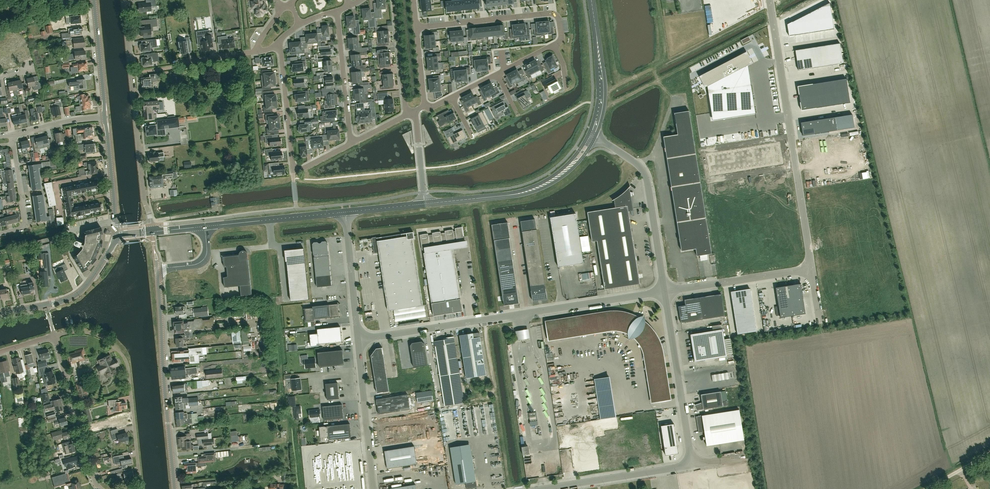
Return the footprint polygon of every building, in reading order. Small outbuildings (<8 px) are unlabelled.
[(156,6),(155,0),(145,0),(146,3),(138,3),(139,12),(147,11),(147,14),(151,13),(151,6),(156,6)] [(262,4),(262,0),(254,0),(255,1),(251,2),(252,8),(255,8),(256,15),(258,16),(262,16),(263,14),(263,13),(266,13),(267,11),(267,9),(266,8),(265,3),(262,4)] [(375,19),(380,18),(379,12),(382,12),(381,9),(386,8),(385,2),(386,2),(386,0),(377,0),(378,9),(374,9),(375,18),(375,19)] [(789,36),(833,29),(829,2),(787,24),(789,36)] [(375,19),(375,18),(371,19),(370,9),(368,9),(367,8),(362,9),(362,13),(363,13),(364,20),(368,19),(369,22),(371,22),(372,27),(376,27),(375,19)] [(76,13),(68,14),(68,17),(71,17),(72,24),(83,23),(83,20),(84,20),(84,16),(77,17),(76,13)] [(346,21),(348,21),(348,28),(353,27),(353,30),(355,30),(356,35),(360,34),(359,26),(355,27),(354,17),(352,17),(352,16),(346,16),(346,21)] [(157,26),(156,19),(145,20),(146,27),(138,28),(139,33),(140,33),(141,36),(144,36),(144,38),(151,37),(151,31),(148,32),(148,27),(152,27),(157,26)] [(545,22),(543,22),(544,35),(544,34),(548,33),(548,35),(554,34),(553,27),(550,27),(549,22),(549,21),(548,21),(548,20),(545,21),(545,22)] [(537,29),(534,29),(535,36),(544,35),(543,22),(540,22),(540,21),(537,22),(537,23),(537,24),(537,29)] [(522,24),(519,25),(520,38),(530,37),(529,30),(526,30),(525,25),(525,24),(524,24),(524,23),(521,23),(522,24)] [(513,31),(510,32),(511,39),(520,38),(519,25),(516,25),(516,24),(513,24),(513,25),(513,31)] [(320,33),(321,41),(324,41),(324,39),(326,39),(326,35),(329,35),(328,26),(326,26),(326,25),(323,26),(323,33),(320,33)] [(68,30),(69,33),(62,34),(62,39),(71,38),(71,35),(74,35),(82,34),(81,32),(82,32),(82,31),(83,31),(83,28),(82,28),(82,27),(71,29),(68,30)] [(383,28),(375,29),(375,32),(376,32),(377,38),(389,37),(389,36),(390,36),(389,31),(383,31),(383,28)] [(450,32),(451,39),(448,39),(448,42),(451,42),(457,41),(458,43),(457,31),(450,32)] [(458,43),(464,42),(464,44),(468,43),(467,37),(464,38),(463,31),(457,31),(458,43)] [(424,35),(425,42),(436,41),(435,35),(438,35),(438,32),(431,32),(431,35),(424,35)] [(321,41),(320,33),(317,34),(312,34),(313,43),(318,43),(318,39),(321,39),(321,41)] [(307,41),(304,42),(305,48),(304,48),(304,49),(308,48),(308,46),(313,46),(313,43),(312,34),(310,34),(307,34),(307,35),(306,35),(307,41)] [(209,51),(209,47),(209,46),(209,45),(212,45),(211,35),(205,36),(205,39),(203,39),(203,41),(200,42),(201,45),(200,45),(200,49),(201,49),(202,52),(209,51)] [(218,44),(222,44),(223,49),(234,47),(234,46),(235,46),(235,42),(234,42),(233,39),(227,39),(227,36),(218,37),(218,44)] [(187,41),(178,43),(178,47),(179,47),(180,54),(182,53),(182,55),(186,54),(186,53),(188,53),(188,50),(191,49),(189,37),(186,38),(187,41)] [(389,37),(377,38),(378,47),(384,46),(384,43),(390,42),(390,37),(389,37)] [(74,48),(85,47),(84,38),(73,39),(73,40),(66,41),(66,46),(73,45),(74,48)] [(148,43),(140,44),(140,45),(139,45),(139,49),(141,49),(141,52),(142,52),(145,52),(145,51),(150,51),(150,48),(157,47),(156,39),(148,40),(148,43)] [(436,47),(436,41),(425,42),(425,49),(433,48),(433,52),(439,51),(439,47),(436,47)] [(300,42),(295,43),(296,52),(297,53),(305,53),(304,49),(304,48),(305,48),(304,42),(300,42)] [(843,63),(840,43),(795,50),(798,70),(843,63)] [(327,50),(327,46),(318,47),(319,52),(321,51),(321,56),(333,55),(332,49),(327,50)] [(388,49),(377,51),(378,59),(390,58),(391,58),(390,52),(388,52),(388,49)] [(75,60),(86,58),(85,51),(75,52),(75,54),(68,54),(68,59),(75,59),(75,60)] [(369,51),(360,51),(359,52),(359,55),(352,55),(352,61),(362,60),(361,60),(360,55),(369,54),(369,51)] [(705,73),(699,76),(705,87),(707,86),(711,113),(754,106),(751,85),(748,65),(752,63),(747,52),(742,54),(705,73)] [(142,63),(142,66),(144,66),(147,66),(147,65),(152,65),(152,62),(158,61),(158,53),(149,54),(150,57),(142,58),(142,59),(141,59),(141,63),(142,63)] [(427,57),(428,64),(438,63),(438,57),(440,57),(440,53),(434,54),(434,57),(427,57)] [(548,65),(545,67),(548,74),(553,72),(552,71),(558,68),(557,67),(558,66),(556,63),(557,62),(553,55),(547,58),(548,60),(546,61),(548,65)] [(262,66),(273,65),(272,57),(262,58),(262,59),(259,59),(259,57),(255,58),(256,64),(260,63),(260,62),(262,62),(262,66)] [(490,57),(481,58),(482,71),(485,70),(485,71),(488,71),(488,70),(488,64),(491,64),(490,57)] [(322,62),(323,67),(332,66),(331,61),(327,61),(326,58),(318,59),(318,62),(322,62)] [(390,59),(390,58),(378,59),(379,68),(386,68),(385,65),(392,64),(391,59),(390,59)] [(481,58),(471,59),(472,66),(475,65),(476,71),(477,71),(477,72),(480,72),(480,71),(482,71),(481,58)] [(353,66),(360,66),(360,69),(362,68),(366,68),(366,65),(363,65),(362,60),(352,61),(353,66)] [(535,60),(530,62),(535,73),(540,70),(541,72),(544,70),(541,65),(539,66),(537,62),(535,60)] [(306,66),(305,61),(299,61),(300,64),(295,65),(293,65),(293,67),(292,67),(292,68),(291,68),(292,71),(293,71),(293,72),(304,71),(303,67),(306,66)] [(79,71),(87,70),(86,62),(78,63),(78,64),(73,64),(73,68),(74,72),(79,72),(79,71)] [(530,62),(525,65),(527,70),(525,71),(529,78),(531,77),(532,79),(537,76),(535,73),(530,62)] [(439,70),(438,63),(428,64),(429,71),(435,70),(435,73),(441,73),(441,70),(439,70)] [(470,67),(460,68),(462,81),(464,81),(464,82),(467,82),(467,81),(468,81),(467,75),(471,74),(470,67)] [(460,68),(450,69),(451,76),(455,76),(455,78),(455,82),(456,82),(456,83),(459,83),(459,82),(462,81),(460,68)] [(511,72),(516,81),(517,84),(523,81),(525,80),(522,74),(520,76),(517,69),(511,72)] [(264,74),(264,80),(276,79),(275,75),(274,75),(274,72),(268,73),(268,70),(261,71),(262,74),(264,74)] [(383,81),(393,80),(393,79),(394,79),(393,74),(387,74),(387,71),(380,72),(381,75),(383,75),(384,80),(383,81)] [(511,84),(516,81),(511,72),(506,75),(509,81),(507,82),(510,88),(512,86),(511,84)] [(153,88),(152,80),(150,80),(150,79),(154,78),(154,74),(149,75),(150,77),(141,78),(141,83),(142,83),(142,88),(146,88),(147,89),(153,88)] [(324,84),(334,83),(333,77),(327,78),(326,75),(320,76),(321,79),(323,78),(324,84)] [(430,86),(441,85),(440,78),(441,78),(441,75),(434,76),(435,79),(429,79),(430,86)] [(301,79),(294,80),(294,81),(293,81),(293,84),(294,84),(295,87),(301,87),(305,87),(304,82),(307,81),(307,76),(301,76),(301,79)] [(34,90),(40,89),(38,82),(34,83),(33,77),(27,79),(28,87),(33,86),(34,90)] [(553,77),(552,77),(542,82),(546,89),(549,87),(552,93),(554,92),(555,93),(559,91),(558,90),(561,88),(559,84),(558,85),(555,80),(553,81),(552,78),(553,77)] [(78,89),(86,88),(85,79),(77,80),(77,82),(68,83),(69,86),(73,86),(74,90),(78,90),(78,89)] [(276,79),(264,80),(265,84),(262,85),(262,90),(270,90),(269,87),(275,86),(275,83),(276,83),(276,79)] [(850,103),(846,79),(797,86),(801,111),(850,103)] [(19,89),(22,88),(24,96),(27,96),(24,83),(21,83),(21,80),(14,81),(16,91),(17,95),(20,94),(19,89)] [(393,80),(383,81),(383,87),(381,87),(381,90),(389,89),(389,86),(395,85),(394,80),(393,80)] [(8,83),(8,86),(9,91),(13,90),(13,92),(14,95),(17,95),(16,91),(14,81),(8,83)] [(334,88),(334,83),(324,84),(324,89),(322,89),(319,90),(319,93),(322,92),(334,91),(335,91),(334,88)] [(487,85),(486,86),(491,96),(492,98),(497,96),(497,95),(500,93),(498,87),(494,89),(493,88),(491,83),(490,84),(490,83),(487,85)] [(442,91),(441,85),(430,86),(430,92),(435,92),(435,100),(443,96),(442,93),(442,91)] [(482,88),(481,89),(483,93),(484,94),(481,96),(484,101),(487,100),(486,98),(491,96),(486,86),(485,87),(484,86),(481,88),(482,88)] [(527,90),(515,96),(520,105),(521,105),(523,109),(524,109),(524,110),(528,108),(527,107),(528,106),(531,105),(528,98),(530,97),(527,90)] [(269,91),(261,92),(262,98),(265,98),(266,102),(277,101),(277,97),(275,97),(275,94),(269,95),(269,91)] [(308,91),(302,91),(303,94),(295,95),(296,102),(309,101),(308,91)] [(326,96),(326,100),(337,99),(337,94),(335,95),(335,94),(334,91),(322,92),(322,96),(326,96)] [(388,111),(388,113),(391,112),(391,111),(394,111),(393,99),(388,99),(388,93),(378,94),(378,101),(384,100),(385,112),(388,111)] [(472,94),(471,93),(469,94),(469,95),(467,96),(472,105),(477,103),(479,105),(481,104),(478,97),(475,99),(472,93),(472,94)] [(80,99),(81,103),(90,101),(91,101),(90,98),(89,98),(89,97),(88,97),(87,95),(84,95),(80,96),(80,97),(77,97),(78,100),(80,99)] [(466,112),(469,111),(467,108),(472,105),(467,96),(466,97),(465,96),(463,97),(463,98),(465,104),(463,105),(466,112)] [(55,100),(55,103),(55,107),(51,108),(53,116),(61,114),(59,108),(62,107),(60,99),(55,100)] [(90,102),(90,101),(81,103),(82,106),(76,107),(76,110),(82,109),(82,110),(87,109),(90,108),(89,106),(91,106),(91,105),(92,105),(91,102),(90,102)] [(153,113),(151,113),(151,109),(153,109),(153,110),(159,110),(158,101),(143,102),(143,105),(143,106),(143,110),(144,110),(144,115),(144,119),(156,118),(156,114),(153,114),(153,113)] [(278,105),(277,101),(266,102),(266,106),(263,107),(264,112),(271,112),(271,109),(277,108),(276,105),(278,105)] [(357,122),(358,122),(358,123),(366,123),(364,103),(356,104),(356,108),(362,107),(362,111),(357,112),(357,118),(356,118),(357,122)] [(496,104),(491,107),(493,111),(491,111),(495,118),(499,116),(499,115),(503,113),(503,114),(504,114),(505,116),(511,113),(508,108),(509,108),(508,106),(507,107),(506,108),(504,104),(498,108),(496,104)] [(305,109),(298,110),(298,111),(297,111),(297,114),(298,114),(299,117),(305,117),(309,117),(308,112),(311,111),(311,106),(305,106),(305,109)] [(366,123),(372,122),(372,114),(375,113),(374,107),(371,108),(371,110),(365,111),(366,123)] [(39,119),(37,111),(35,112),(34,108),(31,109),(32,113),(31,113),(33,120),(36,120),(36,121),(38,120),(38,119),(39,119)] [(15,115),(16,117),(12,118),(14,125),(20,123),(17,109),(15,110),(16,114),(15,115)] [(24,111),(25,114),(21,115),(21,113),(20,113),(19,109),(17,109),(20,123),(27,121),(26,119),(29,118),(27,111),(24,111)] [(321,122),(330,121),(330,118),(336,118),(336,115),(337,115),(338,114),(338,111),(337,111),(337,110),(326,112),(327,116),(321,117),(321,122)] [(712,254),(689,111),(674,113),(678,135),(664,137),(682,251),(696,249),(697,256),(712,254)] [(453,112),(447,115),(446,112),(439,115),(441,120),(440,120),(443,126),(448,123),(448,124),(457,120),(453,112)] [(482,113),(471,118),(474,125),(476,128),(478,132),(485,128),(483,124),(487,122),(482,113)] [(272,114),(265,115),(265,120),(268,120),(269,124),(280,123),(280,119),(279,119),(278,116),(273,117),(272,114)] [(801,122),(803,136),(838,130),(836,117),(801,122)] [(145,130),(146,130),(147,135),(155,134),(155,136),(161,135),(160,129),(168,128),(168,127),(178,125),(177,118),(167,119),(167,120),(157,121),(157,125),(155,125),(151,125),(151,126),(146,127),(145,128),(145,130)] [(300,132),(300,133),(304,133),(304,132),(310,131),(309,124),(312,124),(311,121),(305,121),(306,124),(299,125),(300,127),(299,127),(299,128),(298,128),(298,131),(299,131),(299,132),(300,132)] [(281,127),(280,123),(269,124),(269,128),(266,128),(267,134),(274,133),(274,130),(280,130),(279,127),(281,127)] [(92,127),(83,128),(83,127),(76,128),(77,131),(74,131),(75,135),(77,135),(77,133),(84,132),(84,133),(92,132),(92,127)] [(328,135),(325,135),(326,141),(330,140),(335,140),(333,128),(333,131),(328,131),(328,135)] [(454,134),(448,138),(451,145),(452,145),(453,146),(453,148),(456,146),(458,145),(457,142),(466,137),(463,130),(454,134)] [(58,133),(58,132),(54,133),(55,138),(56,138),(56,142),(63,141),(63,145),(67,144),(65,133),(62,134),(61,132),(58,133)] [(76,142),(81,142),(81,137),(84,136),(85,139),(93,138),(92,136),(93,136),(92,132),(84,133),(84,134),(77,135),(75,135),(76,142)] [(265,136),(265,143),(270,143),(270,146),(280,145),(280,143),(281,143),(281,140),(280,140),(280,138),(272,138),(272,135),(265,136)] [(326,141),(325,135),(320,135),(320,139),(317,139),(318,148),(320,148),(320,149),(323,148),(324,148),(323,141),(326,141)] [(44,147),(41,136),(39,137),(39,138),(35,139),(36,142),(33,143),(35,152),(41,151),(40,148),(44,147)] [(48,149),(53,147),(51,139),(49,139),(48,136),(44,137),(44,136),(41,136),(44,147),(47,146),(48,149)] [(777,136),(706,141),(708,173),(780,168),(777,136)] [(306,144),(306,147),(301,148),(302,157),(303,156),(303,157),(307,157),(307,156),(307,150),(310,149),(309,143),(308,137),(305,137),(305,143),(306,144)] [(312,143),(309,143),(310,149),(313,149),(318,148),(317,139),(312,140),(312,143)] [(22,148),(21,148),(23,154),(28,152),(26,147),(30,146),(29,140),(21,142),(22,148)] [(79,151),(85,150),(86,154),(95,153),(94,142),(78,144),(79,151)] [(12,167),(9,148),(0,150),(0,155),(5,154),(6,164),(3,164),(4,168),(12,167)] [(70,159),(79,156),(78,149),(69,151),(70,154),(69,155),(70,159)] [(283,157),(282,154),(281,154),(281,152),(272,152),(272,149),(266,150),(267,156),(270,156),(270,157),(271,157),(271,160),(282,159),(282,157),(283,157)] [(148,154),(149,162),(150,162),(151,163),(153,162),(153,161),(159,160),(159,157),(164,156),(163,152),(155,153),(154,152),(151,152),(151,154),(148,154)] [(57,165),(56,161),(50,162),(50,161),(41,163),(41,164),(37,165),(37,164),(28,165),(32,190),(40,189),(37,168),(42,167),(42,168),(57,165)] [(284,166),(275,167),(275,163),(268,164),(269,170),(272,170),(272,171),(273,171),(274,174),(277,174),(277,175),(281,175),(281,174),(284,173),(284,166)] [(97,166),(89,167),(89,171),(86,171),(86,175),(99,173),(98,169),(97,169),(97,166)] [(2,174),(2,178),(13,176),(12,170),(1,171),(1,169),(0,169),(0,174),(2,174)] [(162,173),(162,175),(149,177),(150,183),(158,182),(158,181),(158,180),(163,180),(162,177),(165,177),(165,179),(173,178),(172,171),(165,172),(165,173),(162,173)] [(158,182),(150,183),(150,188),(163,187),(163,184),(163,180),(158,180),(158,181),(158,182)] [(73,186),(63,188),(61,189),(62,196),(64,196),(65,200),(64,200),(64,204),(66,204),(66,209),(65,209),(66,217),(68,216),(77,215),(77,216),(78,216),(78,218),(83,217),(82,215),(83,215),(83,214),(86,213),(86,214),(89,214),(89,213),(101,210),(101,209),(103,209),(102,204),(100,205),(100,203),(88,205),(88,204),(84,205),(84,206),(73,208),(72,203),(73,203),(73,199),(72,199),(71,194),(73,194),(73,195),(77,194),(77,193),(82,192),(82,193),(85,193),(85,191),(97,189),(97,188),(99,188),(98,184),(96,184),(96,183),(92,183),(91,182),(89,182),(89,184),(84,185),(83,183),(80,183),(81,185),(76,186),(75,185),(73,185),(73,186)] [(597,241),(605,289),(640,284),(628,211),(633,211),(630,187),(628,188),(627,189),(626,190),(625,192),(623,193),(622,194),(621,195),(618,197),(617,198),(614,199),(615,208),(588,212),(592,242),(597,241)] [(50,223),(54,223),(53,215),(49,216),(45,217),(42,195),(33,196),(36,222),(45,221),(45,220),(50,219),(50,223)] [(8,209),(12,223),(18,222),(16,215),(13,216),(13,215),(12,212),(15,211),(15,207),(8,209)] [(550,218),(558,267),(588,262),(585,242),(580,243),(576,214),(550,218)] [(533,300),(548,298),(538,233),(536,217),(521,220),(523,235),(533,300)] [(504,305),(519,303),(509,238),(510,238),(508,222),(492,225),(494,240),(504,305)] [(79,247),(83,249),(83,251),(79,255),(74,259),(75,261),(82,272),(88,269),(87,267),(89,265),(90,263),(92,264),(96,259),(95,258),(99,247),(101,247),(102,240),(100,240),(100,234),(102,234),(101,227),(98,228),(85,231),(86,236),(86,239),(86,244),(85,245),(85,246),(81,244),(81,243),(76,241),(75,241),(75,242),(74,242),(74,243),(73,243),(73,244),(74,244),(74,245),(74,246),(79,248),(79,247)] [(428,234),(420,235),(422,250),(425,250),(425,253),(424,253),(432,303),(431,303),(433,316),(463,311),(461,299),(460,299),(453,249),(456,248),(461,247),(460,244),(465,244),(462,227),(455,228),(455,231),(453,231),(453,230),(445,231),(445,233),(441,233),(440,232),(432,233),(433,235),(428,235),(428,234)] [(407,236),(377,241),(388,311),(423,305),(413,239),(414,238),(413,232),(406,233),(407,236)] [(314,242),(313,244),(314,255),(314,257),(316,277),(316,283),(317,287),(332,286),(329,256),(328,256),(328,254),(329,254),(328,243),(326,241),(322,241),(321,243),(319,243),(318,242),(314,242)] [(291,301),(309,299),(304,249),(286,251),(291,301)] [(252,295),(248,254),(247,252),(246,251),(244,250),(242,251),(241,252),(239,253),(239,255),(223,257),(224,267),(225,267),(227,267),(228,276),(224,277),(225,287),(240,286),(241,296),(252,295)] [(64,271),(67,269),(65,264),(58,267),(60,270),(56,272),(61,282),(67,279),(64,271)] [(41,269),(43,275),(39,276),(42,285),(46,284),(45,280),(46,279),(46,278),(48,277),(47,274),(45,267),(41,269)] [(22,294),(31,293),(31,292),(34,290),(34,289),(33,283),(28,283),(28,284),(20,285),(20,283),(16,284),(17,290),(21,289),(22,294)] [(801,283),(775,287),(780,318),(806,314),(801,283)] [(6,293),(6,289),(0,290),(0,291),(1,299),(9,298),(8,293),(6,293)] [(757,331),(750,289),(731,292),(738,334),(757,331)] [(685,300),(685,303),(685,305),(678,306),(681,323),(725,316),(721,294),(685,300)] [(338,304),(313,306),(313,308),(305,309),(306,314),(306,321),(314,320),(314,318),(320,317),(320,319),(339,317),(339,310),(338,304)] [(187,318),(186,314),(184,314),(184,311),(185,311),(185,306),(184,307),(175,307),(176,312),(175,312),(175,314),(176,314),(176,315),(179,315),(180,319),(187,318)] [(193,309),(194,317),(209,315),(208,306),(202,307),(202,308),(193,309)] [(644,350),(645,356),(647,368),(653,402),(669,400),(664,366),(662,352),(660,345),(659,342),(658,340),(653,333),(649,327),(645,323),(643,322),(643,316),(637,318),(633,315),(630,314),(625,313),(620,312),(613,311),(609,311),(544,321),(547,338),(610,328),(612,328),(618,328),(620,329),(625,330),(626,331),(631,333),(634,336),(636,338),(640,342),(643,348),(643,349),(644,350)] [(176,333),(184,332),(186,334),(187,334),(187,335),(190,335),(192,334),(193,334),(195,329),(196,327),(200,327),(201,329),(204,328),(205,326),(207,326),(208,328),(211,328),(212,326),(214,325),(215,323),(214,321),(215,319),(213,317),(211,317),(210,320),(203,320),(202,318),(195,319),(194,321),(175,323),(174,323),(173,324),(174,327),(175,327),(176,333)] [(341,334),(340,327),(317,329),(318,333),(310,334),(310,337),(311,346),(317,346),(317,344),(319,344),(342,342),(341,334)] [(515,330),(517,339),(530,337),(528,328),(515,330)] [(723,329),(701,333),(702,338),(691,340),(695,362),(727,356),(723,329)] [(479,332),(460,335),(466,378),(486,375),(479,332)] [(183,340),(187,340),(187,338),(190,338),(193,338),(192,334),(190,335),(187,335),(187,334),(186,334),(180,335),(181,338),(176,339),(177,346),(184,346),(183,340)] [(445,340),(434,341),(444,406),(464,403),(454,336),(445,338),(445,340)] [(414,367),(428,365),(424,343),(422,341),(412,343),(410,345),(414,367)] [(202,347),(189,348),(189,350),(179,351),(179,352),(172,352),(173,356),(189,355),(203,354),(202,347)] [(75,351),(75,352),(68,355),(70,363),(85,359),(83,355),(85,354),(83,348),(75,351)] [(371,355),(377,393),(389,391),(382,348),(376,349),(371,355)] [(41,360),(50,358),(47,349),(39,352),(41,360)] [(319,367),(343,365),(342,350),(317,352),(319,367)] [(25,356),(27,364),(28,368),(29,367),(30,369),(28,369),(30,378),(32,378),(32,375),(35,374),(33,366),(35,366),(34,362),(31,354),(25,356)] [(113,368),(119,365),(116,359),(111,362),(108,356),(100,360),(103,365),(98,367),(101,374),(106,372),(108,377),(116,373),(113,368)] [(23,359),(20,360),(19,357),(12,359),(16,374),(23,372),(26,371),(27,379),(30,378),(28,369),(26,370),(23,360),(23,359)] [(315,359),(305,360),(305,368),(316,367),(315,359)] [(9,371),(6,361),(0,362),(0,380),(1,383),(6,382),(4,376),(9,375),(8,371),(9,371)] [(49,372),(47,366),(39,368),(38,368),(39,375),(45,373),(48,384),(55,382),(54,380),(55,379),(54,375),(53,376),(52,371),(49,372)] [(189,377),(188,374),(197,373),(197,367),(188,368),(188,372),(186,372),(185,367),(171,368),(172,379),(189,377)] [(223,377),(222,368),(206,370),(207,379),(223,377)] [(733,372),(711,375),(712,382),(734,378),(733,372)] [(611,375),(596,377),(602,419),(618,416),(611,375)] [(300,378),(291,379),(293,391),(301,389),(300,378)] [(84,384),(83,381),(76,383),(80,399),(87,397),(83,385),(84,384)] [(192,389),(203,388),(202,381),(191,382),(192,389)] [(337,382),(325,383),(327,400),(339,398),(337,382)] [(185,390),(188,389),(187,383),(185,384),(185,383),(173,385),(174,393),(185,392),(185,390)] [(417,404),(434,401),(432,392),(416,395),(417,404)] [(697,410),(703,409),(723,406),(721,392),(701,395),(702,403),(695,405),(697,410)] [(376,399),(378,414),(410,409),(407,394),(376,399)] [(60,399),(60,398),(53,400),(50,401),(51,404),(44,406),(44,409),(48,408),(62,404),(61,402),(62,401),(61,399),(60,399)] [(109,407),(110,407),(113,406),(114,410),(116,409),(117,411),(121,410),(121,409),(126,408),(126,403),(121,403),(121,402),(116,403),(116,400),(108,401),(109,407)] [(183,403),(176,403),(176,409),(183,409),(183,405),(188,405),(188,406),(199,405),(199,401),(189,402),(183,403)] [(322,406),(324,420),(343,418),(342,404),(322,406)] [(477,407),(482,435),(486,435),(481,407),(477,407)] [(89,409),(83,410),(86,423),(92,421),(89,409)] [(310,419),(321,418),(320,409),(309,410),(310,419)] [(739,410),(696,416),(699,433),(704,432),(707,446),(744,440),(739,410)] [(187,413),(184,413),(184,412),(175,413),(176,420),(185,419),(188,418),(187,414),(187,413)] [(121,415),(110,416),(111,423),(116,422),(116,427),(129,426),(128,418),(121,419),(121,415)] [(185,419),(176,420),(177,427),(186,426),(185,424),(189,424),(189,423),(193,422),(199,422),(198,417),(188,418),(185,419)] [(67,420),(66,420),(65,418),(58,420),(54,421),(55,424),(59,423),(60,426),(67,424),(67,423),(68,423),(67,420)] [(350,424),(327,426),(325,427),(325,426),(319,427),(320,437),(328,437),(329,440),(351,438),(350,424)] [(678,454),(674,424),(661,426),(666,456),(678,454)] [(119,442),(124,441),(125,443),(126,443),(128,443),(129,441),(128,439),(126,433),(119,435),(117,429),(110,431),(113,440),(118,438),(119,442)] [(64,439),(71,437),(69,431),(62,433),(61,430),(51,433),(53,440),(63,437),(64,439)] [(178,437),(178,442),(190,440),(190,433),(185,434),(186,436),(178,437)] [(191,445),(190,440),(178,442),(179,446),(182,446),(182,450),(194,449),(193,445),(191,445)] [(65,454),(75,451),(73,443),(70,444),(69,441),(62,443),(65,454)] [(384,451),(387,469),(417,464),(414,446),(384,451)] [(201,463),(216,461),(216,458),(215,452),(205,453),(205,456),(198,457),(199,463),(196,463),(196,462),(185,463),(185,467),(186,467),(187,473),(197,472),(196,466),(201,466),(201,463)] [(127,467),(126,465),(132,464),(131,458),(120,460),(119,456),(113,457),(114,464),(121,463),(122,468),(127,467)] [(472,457),(452,460),(456,485),(466,483),(467,488),(470,488),(477,488),(472,457)] [(703,488),(748,488),(745,470),(715,475),(717,487),(703,488)] [(124,476),(121,477),(120,473),(116,474),(117,479),(120,478),(121,481),(125,480),(125,481),(127,480),(127,481),(130,481),(130,480),(134,479),(132,471),(123,473),(124,476)] [(78,479),(70,481),(67,473),(52,477),(54,486),(66,483),(67,486),(72,484),(72,487),(70,488),(81,488),(78,479)]
